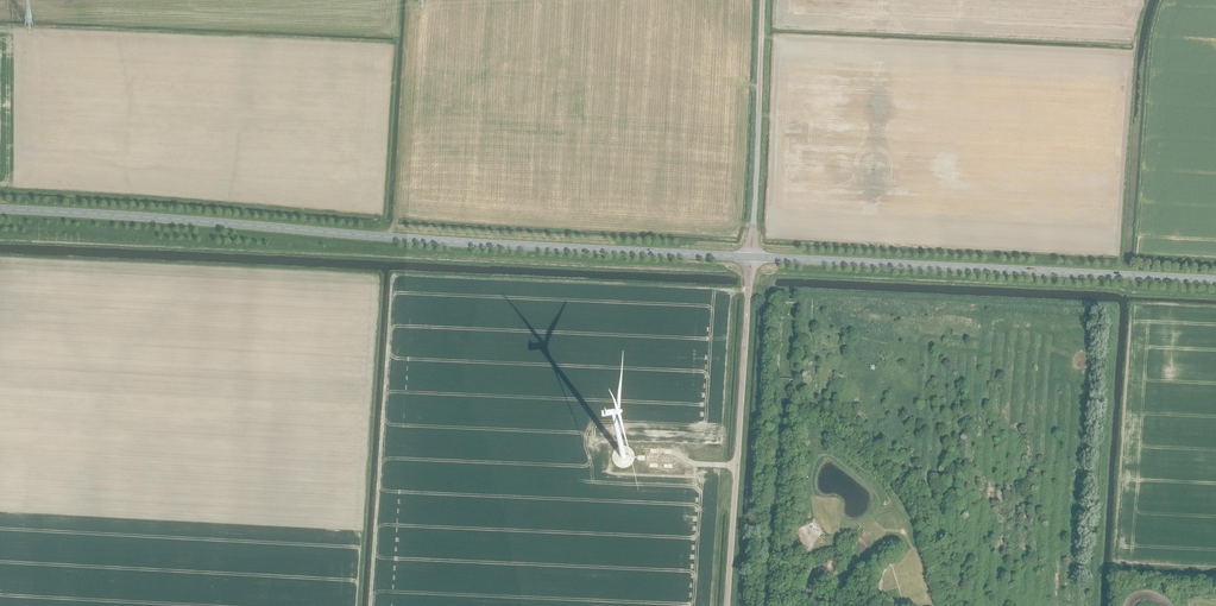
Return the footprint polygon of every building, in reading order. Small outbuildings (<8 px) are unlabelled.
[(613,454),(617,459),(622,454),(620,452),(623,448),(620,446),(613,454)] [(630,457),(623,461),(625,467),(636,462),(632,453),(628,455),(630,457)] [(818,537),(824,534),(817,519),(811,522),(818,537)] [(794,531),(804,547),(810,544),(800,528),(794,531)]
